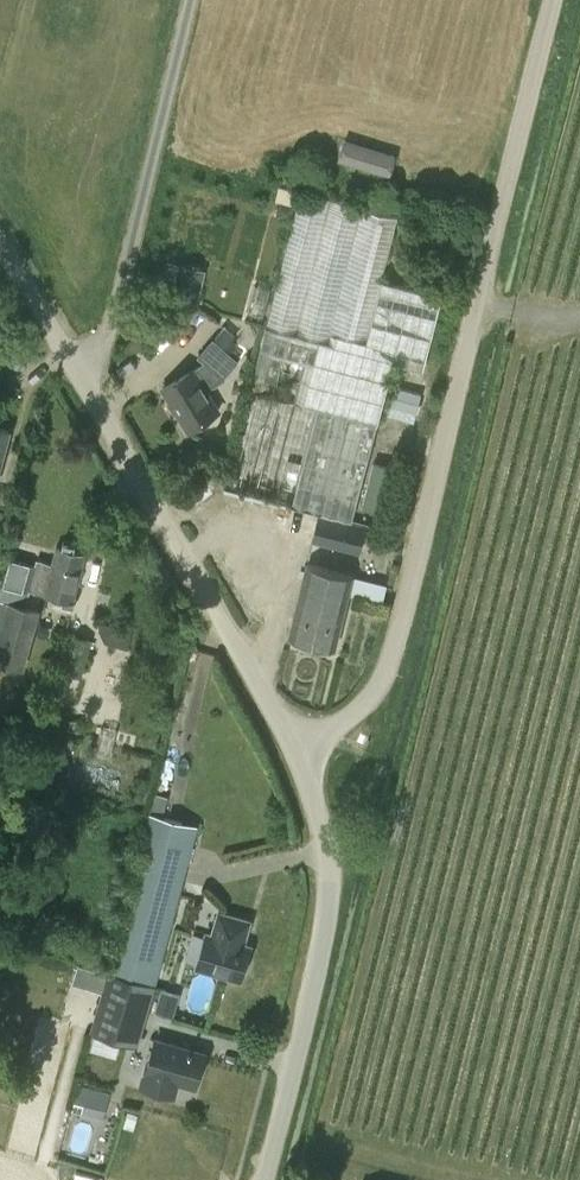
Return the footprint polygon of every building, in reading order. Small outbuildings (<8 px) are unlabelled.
[(338,157),(391,172),(397,151),(344,136),(338,157)] [(224,487),(353,519),(396,351),(425,359),(441,297),(380,281),(397,217),(301,192),(224,487)] [(175,279),(179,264),(168,262),(165,276),(175,279)] [(195,303),(204,270),(179,264),(175,279),(171,297),(195,303)] [(226,378),(223,375),(237,360),(212,338),(197,356),(203,361),(194,367),(195,368),(161,387),(185,430),(219,410),(207,390),(226,378)] [(9,429),(0,427),(0,462),(9,429)] [(311,541),(359,553),(366,524),(318,513),(311,541)] [(38,609),(42,594),(43,594),(44,592),(73,600),(85,554),(56,546),(51,563),(35,558),(28,588),(20,585),(26,562),(2,555),(0,565),(0,665),(22,671),(38,609)] [(306,564),(288,636),(334,647),(352,575),(306,564)] [(65,634),(55,672),(81,679),(91,640),(65,634)] [(197,826),(148,812),(105,974),(109,975),(92,1033),(130,1044),(147,985),(154,986),(197,826)] [(250,946),(243,943),(249,921),(218,911),(212,934),(206,933),(196,967),(240,979),(241,974),(246,971),(248,963),(246,958),(250,946)] [(156,1015),(173,1020),(181,995),(163,990),(156,1015)] [(195,1086),(204,1052),(154,1038),(141,1085),(173,1094),(177,1081),(195,1086)] [(78,1085),(72,1110),(102,1119),(109,1095),(78,1085)]
